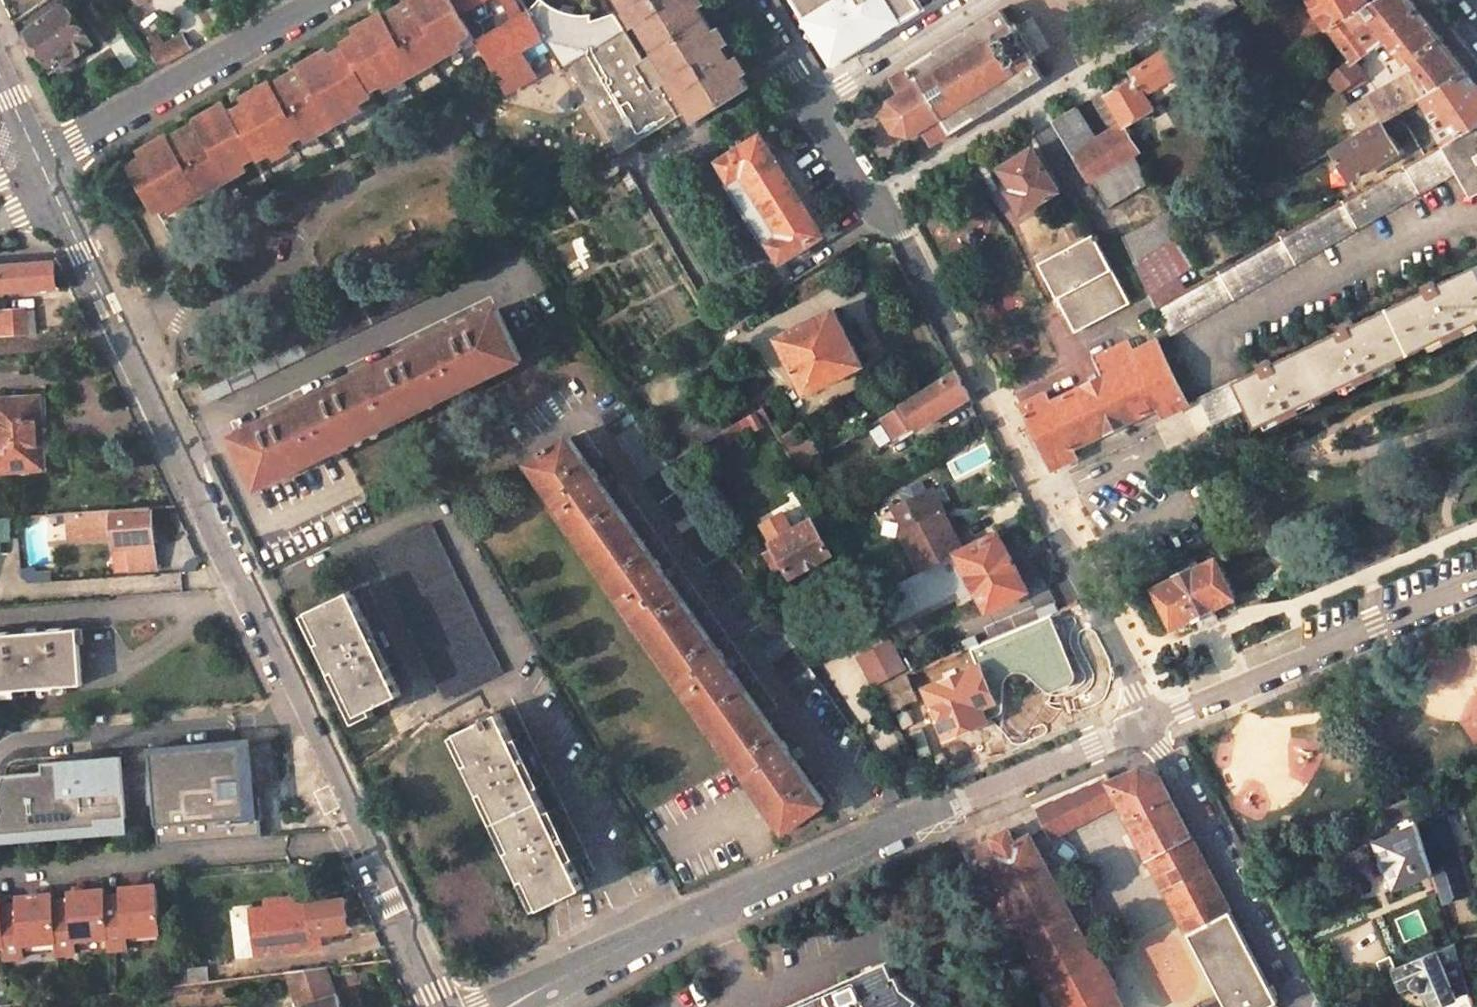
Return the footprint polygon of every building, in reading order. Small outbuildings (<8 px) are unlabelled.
[(270,154),(288,144),(301,136),(315,129),(329,120),(358,103),(371,96),(369,92),(382,85),(399,75),(427,59),(441,50),(457,41),(469,34),(449,0),(405,0),(384,12),(382,11),(367,19),(371,25),(342,43),(344,47),(316,64),(313,59),(299,67),(300,68),(273,84),(273,83),(258,91),(258,92),(260,96),(231,112),(229,108),(212,118),(210,115),(209,111),(196,119),(197,122),(169,138),(167,136),(154,143),(155,146),(157,150),(128,166),(141,189),(157,215),(169,208),(186,198),(212,183),(227,174),(243,165),(256,157),(258,161),(270,154)] [(543,33),(530,7),(526,0),(449,0),(469,34),(484,58),(488,65),(518,48),(543,33)] [(530,7),(543,33),(560,70),(570,65),(627,27),(616,10),(593,1),(592,6),(584,7),(579,9),(576,9),(567,10),(564,9),(562,8),(560,8),(555,6),(550,3),(547,0),(544,0),(530,7)] [(699,0),(626,0),(639,22),(644,20),(661,47),(646,57),(627,27),(570,65),(588,98),(621,155),(621,154),(683,115),(673,101),(685,94),(700,120),(754,86),(699,0)] [(775,17),(776,18),(788,12),(781,0),(764,0),(775,17)] [(832,66),(893,28),(874,0),(807,0),(793,9),(832,66)] [(1328,31),(1372,3),(1371,0),(1308,0),(1328,31)] [(1383,34),(1393,47),(1400,43),(1419,70),(1349,111),(1351,114),(1360,132),(1382,119),(1400,109),(1466,70),(1410,0),(1376,0),(1372,3),(1328,31),(1351,61),(1328,76),(1342,96),(1365,81),(1362,76),(1365,74),(1354,60),(1383,34)] [(25,33),(50,65),(70,51),(74,57),(91,44),(63,6),(25,33)] [(1011,24),(1001,7),(934,50),(945,67),(1011,24)] [(776,18),(813,78),(832,66),(793,9),(788,12),(776,18)] [(1016,21),(1015,22),(1011,24),(945,67),(934,50),(909,66),(911,68),(893,80),(901,94),(891,101),(888,119),(897,132),(912,135),(922,128),(931,143),(949,132),(951,136),(977,119),(966,103),(1034,61),(1039,59),(1016,21)] [(164,45),(157,35),(143,44),(158,66),(190,49),(181,35),(164,45)] [(445,58),(461,48),(457,41),(441,50),(445,58)] [(509,83),(515,82),(516,82),(519,80),(523,76),(524,73),(526,67),(525,60),(518,48),(488,65),(496,78),(501,81),(505,83),(509,83)] [(1123,126),(1154,106),(1146,92),(1181,69),(1170,48),(1132,72),(1137,80),(1107,98),(1123,126)] [(431,66),(445,58),(441,50),(427,59),(431,66)] [(403,82),(431,66),(427,59),(399,75),(403,82)] [(966,103),(977,119),(1044,77),(1034,61),(966,103)] [(1154,106),(1190,84),(1186,77),(1181,69),(1146,92),(1154,106)] [(1448,142),(1476,125),(1476,84),(1466,70),(1400,109),(1408,125),(1432,112),(1448,142)] [(386,92),(403,82),(399,75),(382,85),(386,92)] [(1093,96),(1111,125),(1120,128),(1123,126),(1103,90),(1093,96)] [(333,127),(363,110),(358,103),(329,120),(333,127)] [(1120,128),(1098,142),(1076,107),(1053,120),(1089,182),(1132,155),(1138,151),(1127,131),(1123,126),(1120,128)] [(1341,120),(1350,138),(1360,132),(1351,114),(1341,120)] [(1330,150),(1350,180),(1400,151),(1390,135),(1382,119),(1360,132),(1350,138),(1330,150)] [(319,135),(333,127),(329,120),(315,129),(319,135)] [(1473,198),(1476,196),(1476,125),(1448,142),(1425,155),(1315,217),(1329,242),(1455,170),(1473,198)] [(319,135),(315,129),(301,136),(305,143),(319,135)] [(744,173),(765,207),(795,189),(762,135),(720,162),(731,182),(744,173)] [(275,161),(292,152),(288,144),(270,154),(275,161)] [(1016,190),(1011,192),(1024,212),(1060,191),(1050,174),(1035,149),(1003,169),(1016,190)] [(1104,205),(1148,180),(1132,155),(1089,182),(1098,194),(1104,205)] [(232,182),(248,173),(243,165),(227,174),(232,182)] [(227,174),(212,183),(217,190),(232,182),(227,174)] [(190,206),(217,190),(212,183),(186,198),(190,206)] [(824,235),(795,189),(765,207),(782,235),(770,243),(781,262),(824,235)] [(173,215),(190,206),(186,198),(169,208),(173,215)] [(1124,239),(1139,262),(1172,242),(1182,236),(1168,213),(1124,239)] [(1166,337),(1329,242),(1315,217),(1185,290),(1156,306),(1165,322),(1160,324),(1166,337)] [(199,379),(211,404),(517,255),(504,230),(318,320),(199,379)] [(1115,275),(1093,233),(1038,262),(1060,306),(1115,275)] [(1133,265),(1153,308),(1185,290),(1176,274),(1185,267),(1172,242),(1139,262),(1138,262),(1133,265)] [(55,286),(52,262),(0,266),(0,290),(55,286)] [(1444,280),(1441,275),(1426,282),(1428,288),(1354,324),(1351,319),(1337,326),(1340,331),(1280,360),(1278,354),(1263,362),(1265,367),(1200,399),(1212,425),(1251,405),(1261,425),(1476,320),(1476,264),(1444,280)] [(1073,331),(1127,299),(1115,275),(1060,306),(1073,331)] [(0,311),(0,335),(35,333),(35,310),(0,311)] [(526,360),(502,311),(468,328),(405,358),(339,390),(277,421),(238,439),(261,488),(526,360)] [(866,366),(837,311),(783,340),(812,395),(866,366)] [(1093,359),(1102,378),(1051,404),(1046,394),(1022,407),(1052,470),(1076,458),(1072,450),(1158,407),(1162,417),(1187,403),(1158,342),(1166,337),(1160,324),(1150,328),(1143,332),(1148,345),(1135,352),(1130,341),(1093,359)] [(895,413),(907,433),(936,415),(939,418),(971,398),(957,373),(895,413)] [(0,402),(0,427),(46,424),(45,393),(34,393),(35,399),(0,402)] [(624,402),(601,418),(797,696),(819,681),(667,463),(624,402)] [(725,433),(732,447),(753,435),(754,436),(774,426),(766,411),(725,433)] [(1232,437),(1224,419),(1216,423),(1225,440),(1232,437)] [(49,468),(46,424),(0,427),(0,471),(49,468)] [(602,482),(572,438),(536,462),(788,829),(827,804),(794,757),(730,665),(667,574),(602,482)] [(824,458),(815,444),(792,458),(801,473),(814,465),(824,458)] [(904,535),(925,573),(966,551),(934,492),(898,512),(909,533),(904,535)] [(150,505),(113,508),(67,512),(68,538),(115,535),(116,547),(117,547),(129,546),(130,570),(156,568),(150,505)] [(834,556),(816,523),(775,545),(793,578),(834,556)] [(503,676),(430,527),(378,551),(449,702),(503,676)] [(990,614),(1032,593),(1000,533),(990,539),(925,573),(934,590),(953,580),(951,577),(968,571),(990,614)] [(1236,598),(1216,557),(1195,569),(1193,566),(1173,576),(1175,579),(1154,589),(1174,629),(1194,619),(1195,621),(1216,610),(1215,608),(1236,598)] [(1016,604),(1025,622),(1058,607),(1049,588),(1016,604)] [(368,620),(354,593),(311,613),(326,643),(319,646),(334,677),(340,674),(361,717),(405,696),(390,668),(396,664),(374,617),(368,620)] [(86,681),(82,624),(0,631),(0,689),(86,681)] [(924,669),(916,656),(907,660),(915,673),(924,669)] [(896,659),(868,671),(875,687),(903,675),(896,659)] [(983,669),(930,691),(950,737),(988,722),(983,709),(997,703),(983,669)] [(889,713),(920,701),(909,675),(875,689),(889,713)] [(983,709),(988,722),(1002,716),(997,703),(983,709)] [(501,713),(460,734),(475,763),(469,766),(484,796),(489,793),(516,847),(511,850),(526,881),(531,878),(545,906),(587,886),(574,861),(581,857),(556,808),(550,811),(539,788),(545,785),(522,737),(514,741),(501,713)] [(248,737),(239,738),(243,782),(253,781),(248,737)] [(239,738),(146,746),(155,843),(258,833),(253,781),(243,782),(239,738)] [(116,753),(92,756),(92,765),(77,766),(76,757),(43,760),(44,769),(8,773),(1,773),(0,776),(0,804),(1,804),(0,806),(0,833),(93,825),(93,818),(122,815),(116,753)] [(1110,782),(1120,800),(1230,1006),(1272,1006),(1278,1003),(1159,777),(1140,769),(1112,781),(1110,782)] [(1034,804),(1051,837),(1120,800),(1110,782),(1112,781),(1107,772),(1034,804)] [(1407,802),(1403,791),(1372,804),(1376,815),(1383,811),(1407,802)] [(1383,811),(1388,823),(1413,813),(1409,800),(1407,802),(1383,811)] [(122,815),(93,818),(93,825),(0,833),(0,841),(123,830),(122,815)] [(1462,865),(1446,819),(1417,828),(1433,876),(1462,865)] [(1376,843),(1397,890),(1433,876),(1417,828),(1417,826),(1376,843)] [(1018,842),(1010,828),(996,837),(996,839),(972,852),(986,877),(996,872),(1057,983),(1054,985),(1061,1002),(1051,1006),(1128,1006),(1115,984),(1118,983),(1106,958),(1101,961),(1092,945),(1077,917),(1032,835),(1018,842)] [(124,938),(159,935),(155,881),(120,884),(121,899),(104,901),(107,941),(108,948),(108,951),(125,949),(124,938)] [(107,941),(104,901),(103,885),(69,888),(70,904),(50,905),(51,914),(53,928),(54,945),(55,946),(55,956),(74,953),(73,944),(107,941)] [(54,945),(53,928),(51,914),(50,905),(49,890),(14,893),(15,908),(0,910),(0,928),(2,950),(3,959),(3,960),(20,959),(19,948),(54,945)] [(291,899),(267,902),(267,905),(249,907),(253,943),(345,932),(341,896),(291,902),(291,899)] [(1099,941),(1084,913),(1077,917),(1092,945),(1099,941)] [(1433,1006),(1441,1006),(1457,1000),(1455,998),(1470,992),(1454,943),(1396,967),(1406,990),(1415,986),(1416,988),(1424,992),(1426,992),(1433,1006)] [(887,961),(779,1006),(916,1006),(919,1001),(903,991),(896,976),(893,977),(887,961)] [(337,994),(334,994),(323,964),(286,969),(300,1006),(297,1006),(342,1006),(337,994)]
